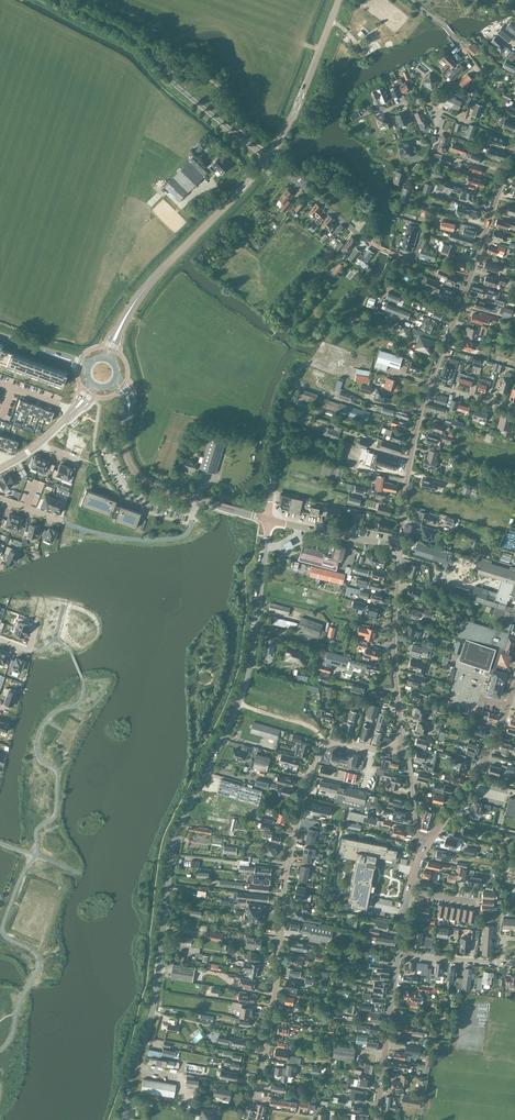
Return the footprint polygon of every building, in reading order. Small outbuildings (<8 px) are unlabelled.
[(514,18),(507,26),(505,24),(497,33),(509,43),(514,36),(514,19),(514,18)] [(491,41),(495,45),(493,48),(501,55),(502,54),(505,58),(507,56),(508,57),(507,58),(509,60),(514,54),(508,47),(496,36),(491,41)] [(360,43),(356,47),(362,55),(366,51),(360,43)] [(476,52),(478,50),(471,43),(466,49),(473,56),(476,52)] [(461,58),(456,53),(452,57),(448,53),(439,61),(444,66),(442,69),(445,73),(452,67),(453,65),(454,65),(457,63),(456,62),(461,58)] [(514,70),(514,65),(506,60),(503,67),(513,73),(514,70)] [(460,75),(465,69),(460,64),(455,69),(454,70),(452,69),(447,74),(449,76),(453,80),(458,75),(460,75)] [(423,75),(426,71),(419,66),(416,69),(423,75)] [(432,92),(436,87),(434,86),(438,81),(433,77),(433,76),(430,73),(425,79),(426,80),(424,82),(428,86),(427,88),(432,92)] [(464,88),(472,79),(467,74),(459,83),(464,88)] [(394,83),(388,86),(390,89),(394,99),(402,96),(399,89),(401,89),(398,82),(396,78),(393,79),(395,83),(394,83)] [(401,79),(397,80),(398,82),(401,89),(403,94),(409,91),(406,83),(403,84),(401,79)] [(384,87),(374,92),(377,99),(379,104),(389,100),(384,87)] [(452,106),(457,95),(458,94),(459,94),(460,91),(456,89),(454,95),(451,93),(446,104),(452,106)] [(457,95),(452,106),(455,108),(455,109),(457,110),(458,110),(458,109),(459,106),(460,107),(460,106),(462,107),(463,107),(466,100),(461,98),(461,96),(457,95)] [(472,115),(480,117),(482,110),(483,110),(484,107),(483,107),(483,106),(479,104),(480,100),(474,98),(470,108),(474,109),(472,115)] [(513,102),(511,107),(509,106),(506,112),(513,115),(514,116),(514,115),(514,102),(513,102)] [(403,113),(397,115),(399,119),(398,119),(399,122),(400,122),(401,126),(408,124),(408,125),(412,123),(408,113),(406,114),(404,115),(403,113)] [(419,116),(417,113),(414,114),(422,130),(429,127),(423,114),(419,116)] [(386,121),(383,115),(376,118),(380,128),(386,126),(387,129),(392,127),(389,119),(386,121)] [(506,128),(506,129),(509,131),(510,129),(514,131),(514,128),(514,124),(506,120),(506,119),(502,117),(500,123),(503,124),(502,127),(506,128)] [(473,138),(477,126),(470,124),(466,136),(473,138)] [(436,144),(434,149),(437,150),(445,153),(448,145),(447,145),(450,136),(448,135),(443,134),(441,137),(438,145),(436,144)] [(504,148),(504,147),(505,146),(506,145),(505,144),(506,140),(501,139),(501,138),(501,137),(491,135),(490,139),(492,139),(491,144),(495,145),(504,148)] [(400,158),(414,157),(412,142),(398,143),(400,158)] [(458,153),(461,146),(453,143),(451,150),(458,153)] [(461,146),(458,153),(466,155),(467,152),(468,148),(461,146)] [(503,160),(505,153),(488,148),(487,152),(489,152),(488,155),(503,160)] [(472,154),(468,153),(467,152),(466,155),(466,157),(467,157),(471,158),(470,160),(479,163),(479,162),(480,163),(482,162),(482,160),(482,158),(481,158),(481,157),(472,154)] [(221,174),(228,167),(230,166),(224,161),(220,157),(212,165),(210,167),(215,173),(217,170),(221,174)] [(179,202),(208,173),(192,158),(164,187),(179,202)] [(475,166),(471,165),(465,163),(464,165),(467,166),(468,165),(470,166),(469,170),(481,174),(483,168),(475,166)] [(441,179),(444,172),(432,167),(430,175),(441,179)] [(406,174),(397,171),(397,173),(395,172),(394,175),(396,175),(394,182),(403,185),(406,174)] [(467,175),(466,177),(469,178),(467,182),(474,185),(477,185),(476,187),(479,187),(479,185),(483,187),(485,181),(481,180),(481,179),(467,175)] [(445,182),(443,188),(461,194),(464,195),(463,199),(472,202),(475,191),(454,184),(454,185),(445,182)] [(430,193),(432,185),(425,183),(423,191),(430,193)] [(408,203),(411,189),(409,189),(406,188),(404,187),(400,201),(408,203)] [(288,190),(287,190),(279,200),(283,203),(283,205),(280,208),(285,212),(292,204),(289,201),(294,195),(291,192),(291,191),(289,190),(288,190)] [(299,213),(304,207),(300,203),(295,210),(299,213)] [(468,217),(470,210),(466,209),(466,207),(458,204),(456,212),(457,215),(464,217),(466,216),(468,217)] [(311,210),(310,212),(315,216),(316,216),(318,218),(317,219),(316,221),(319,224),(321,222),(324,218),(321,215),(323,213),(320,211),(322,209),(316,205),(311,210)] [(423,208),(420,215),(426,217),(429,210),(423,208)] [(470,210),(468,217),(477,219),(479,212),(471,209),(470,210)] [(330,232),(335,225),(332,223),(335,219),(329,215),(325,220),(326,220),(322,225),(330,232)] [(498,219),(496,226),(507,229),(508,226),(514,227),(514,225),(514,222),(506,220),(506,221),(498,219)] [(416,238),(419,224),(409,221),(408,225),(407,224),(404,235),(406,236),(416,238)] [(456,224),(442,221),(441,228),(454,231),(456,224)] [(337,239),(343,232),(346,228),(341,224),(332,235),(331,237),(334,239),(335,237),(337,239)] [(463,234),(474,237),(476,231),(473,230),(474,227),(462,224),(460,233),(463,234)] [(508,237),(510,232),(503,230),(502,233),(494,231),(493,238),(503,241),(505,236),(508,237)] [(472,246),(474,239),(450,232),(449,239),(472,246)] [(324,244),(329,238),(326,235),(321,241),(324,244)] [(406,236),(403,246),(411,249),(412,244),(414,245),(416,238),(406,236)] [(346,255),(350,251),(349,251),(351,249),(357,241),(352,237),(346,245),(345,246),(341,251),(346,255)] [(345,246),(341,242),(335,250),(339,253),(341,251),(345,246)] [(451,256),(455,245),(444,242),(441,253),(451,256)] [(504,255),(506,248),(499,246),(498,249),(489,246),(487,252),(496,255),(503,257),(504,255)] [(363,256),(361,254),(362,253),(356,248),(349,259),(347,261),(352,265),(354,262),(354,263),(358,258),(360,260),(359,262),(365,266),(366,264),(374,253),(370,250),(370,251),(368,249),(363,256)] [(435,261),(436,257),(437,254),(422,249),(420,256),(435,261)] [(326,263),(332,256),(328,252),(322,259),(326,263)] [(463,270),(466,263),(453,259),(451,263),(456,264),(455,267),(463,270)] [(487,260),(484,268),(498,272),(501,264),(487,260)] [(336,275),(343,267),(343,266),(340,263),(332,272),(336,275)] [(439,271),(437,275),(447,279),(445,283),(452,286),(453,284),(454,284),(455,284),(456,283),(457,282),(456,281),(456,280),(457,278),(449,275),(449,274),(439,271)] [(507,278),(494,274),(493,278),(486,275),(484,284),(494,287),(495,284),(500,285),(501,281),(505,282),(504,284),(505,284),(506,281),(509,282),(510,279),(507,278)] [(440,289),(435,287),(437,282),(428,278),(425,286),(434,290),(434,289),(439,291),(438,295),(451,301),(455,292),(441,286),(440,289)] [(473,286),(471,293),(486,297),(496,299),(496,298),(499,299),(501,292),(488,288),(488,290),(473,286)] [(397,303),(398,303),(400,296),(389,292),(386,299),(397,303)] [(499,305),(504,306),(505,301),(499,299),(496,298),(496,299),(494,303),(499,305)] [(489,306),(498,308),(499,305),(487,301),(486,303),(477,300),(475,307),(488,311),(489,306)] [(385,309),(409,318),(411,312),(401,308),(396,306),(388,302),(385,309)] [(503,314),(510,316),(512,317),(514,310),(509,308),(505,307),(503,314)] [(440,320),(441,319),(442,319),(443,317),(442,316),(443,314),(435,311),(435,310),(429,308),(427,311),(434,314),(433,317),(440,320)] [(489,315),(483,314),(482,317),(473,314),(471,321),(483,324),(484,323),(488,324),(488,323),(489,324),(490,321),(495,323),(496,317),(489,315)] [(423,324),(436,328),(438,322),(428,318),(427,320),(424,319),(423,324)] [(383,320),(381,325),(389,329),(392,323),(383,320)] [(434,333),(436,328),(423,324),(421,329),(434,333)] [(400,325),(398,329),(401,330),(400,334),(408,337),(411,329),(402,325),(400,325)] [(490,330),(485,328),(478,326),(477,330),(467,327),(466,330),(468,331),(467,335),(470,336),(470,337),(477,339),(479,334),(483,335),(484,334),(489,335),(490,330)] [(431,355),(436,341),(423,336),(424,332),(414,328),(413,333),(418,335),(416,341),(418,342),(415,349),(431,355)] [(478,344),(470,342),(471,341),(466,340),(466,343),(465,343),(464,347),(469,349),(469,350),(471,351),(473,346),(477,347),(477,349),(481,350),(483,344),(479,342),(478,344)] [(4,358),(2,363),(6,364),(6,365),(63,385),(66,375),(10,354),(11,353),(0,349),(0,356),(4,358)] [(340,369),(346,353),(334,349),(329,365),(340,369)] [(399,368),(403,357),(380,350),(377,362),(375,366),(385,370),(386,370),(388,365),(399,368)] [(412,362),(410,361),(410,359),(404,357),(402,364),(408,366),(406,372),(411,373),(412,369),(420,372),(420,369),(422,363),(412,360),(412,362)] [(460,362),(470,365),(472,360),(462,357),(460,362)] [(440,377),(440,378),(448,380),(448,381),(448,380),(452,370),(456,371),(458,361),(451,358),(449,363),(446,362),(443,368),(443,369),(442,371),(440,377)] [(370,371),(352,368),(350,380),(368,384),(370,371)] [(502,381),(503,381),(500,391),(501,391),(501,393),(504,394),(504,392),(506,393),(511,374),(511,373),(508,372),(507,373),(504,380),(503,379),(502,381)] [(458,374),(457,380),(459,380),(458,384),(464,386),(466,379),(467,375),(459,373),(458,374)] [(466,379),(464,386),(471,388),(472,384),(474,385),(476,379),(474,378),(474,377),(467,375),(466,379)] [(397,391),(398,391),(399,389),(399,387),(398,386),(395,385),(397,380),(386,377),(384,387),(397,391)] [(489,388),(491,382),(479,378),(477,386),(479,386),(478,390),(485,392),(486,387),(489,388)] [(370,394),(372,386),(362,383),(360,391),(370,394)] [(387,403),(390,391),(377,388),(374,400),(387,403)] [(314,404),(317,395),(301,389),(298,398),(314,404)] [(339,397),(350,401),(352,395),(341,391),(339,397)] [(441,397),(436,395),(434,401),(445,405),(448,397),(442,396),(441,397)] [(318,397),(315,404),(337,412),(343,414),(347,415),(347,414),(368,421),(369,418),(370,414),(370,413),(363,411),(363,412),(349,408),(339,404),(321,397),(321,398),(318,397)] [(22,411),(25,402),(20,400),(20,399),(16,409),(17,409),(22,411)] [(308,409),(310,404),(298,399),(296,405),(308,409)] [(460,401),(457,410),(468,413),(470,406),(463,404),(463,402),(460,401)] [(28,413),(31,404),(25,402),(22,411),(28,413)] [(442,414),(444,407),(428,402),(426,409),(442,414)] [(33,415),(37,406),(31,404),(28,413),(33,415)] [(39,417),(42,408),(37,406),(33,415),(39,417)] [(383,407),(379,406),(378,411),(382,412),(382,413),(394,416),(395,412),(398,413),(397,416),(399,417),(399,419),(401,419),(401,417),(408,420),(410,413),(399,410),(399,411),(395,410),(395,409),(383,406),(383,407)] [(318,407),(316,413),(322,416),(325,409),(318,407)] [(44,419),(48,410),(42,408),(39,417),(44,419)] [(53,412),(48,410),(44,419),(50,421),(54,412),(53,412)] [(486,422),(488,413),(476,410),(473,418),(472,420),(479,422),(479,421),(480,421),(480,420),(486,422)] [(509,436),(512,426),(508,424),(510,418),(501,415),(498,427),(501,428),(500,432),(504,434),(504,435),(509,436)] [(407,422),(398,419),(397,421),(393,420),(391,424),(396,426),(405,429),(407,422)] [(449,430),(451,424),(445,422),(444,422),(443,425),(435,423),(433,430),(442,432),(443,429),(449,430)] [(402,443),(402,442),(404,435),(393,432),(393,431),(386,428),(384,434),(391,436),(390,439),(402,443)] [(327,433),(326,435),(332,437),(338,439),(339,437),(339,435),(328,431),(327,433)] [(435,445),(434,448),(439,449),(441,445),(440,445),(441,440),(438,438),(428,435),(426,442),(435,445)] [(9,449),(13,440),(7,437),(4,447),(9,449)] [(210,437),(201,464),(200,468),(200,469),(216,473),(226,442),(210,437)] [(361,439),(358,438),(357,442),(355,441),(355,443),(356,443),(355,445),(358,446),(358,447),(366,449),(369,441),(361,438),(361,439)] [(379,439),(377,447),(381,448),(400,454),(402,447),(383,441),(383,440),(379,439)] [(15,451),(18,442),(13,440),(9,449),(15,451)] [(436,461),(438,453),(430,450),(428,459),(426,458),(424,467),(434,469),(435,465),(437,466),(437,463),(436,463),(436,461)] [(371,453),(367,466),(375,468),(376,464),(396,470),(399,461),(371,453)] [(33,458),(31,464),(32,464),(31,467),(37,469),(38,469),(42,457),(40,457),(35,455),(34,459),(33,458)] [(37,469),(37,471),(44,474),(49,460),(44,458),(42,457),(38,469),(37,469)] [(200,468),(201,464),(197,463),(197,462),(187,460),(184,468),(195,471),(196,467),(200,468)] [(54,469),(52,476),(56,477),(56,475),(62,477),(66,466),(60,464),(59,468),(58,468),(59,468),(58,469),(58,471),(54,469)] [(62,477),(61,479),(71,483),(73,476),(70,475),(70,474),(71,474),(70,474),(71,472),(71,473),(71,472),(72,468),(67,466),(66,466),(62,477)] [(7,473),(3,475),(10,489),(16,485),(9,473),(7,474),(7,473)] [(0,485),(0,491),(1,492),(4,491),(4,492),(10,489),(3,475),(0,477),(0,484),(0,485)] [(396,493),(398,486),(393,485),(394,483),(385,482),(386,477),(377,475),(375,489),(382,491),(388,492),(388,491),(396,493)] [(436,482),(424,478),(422,487),(430,489),(430,490),(434,492),(435,487),(441,489),(443,483),(436,481),(436,482)] [(365,494),(366,488),(356,485),(355,491),(365,494)] [(81,487),(74,507),(109,520),(108,523),(134,532),(141,513),(115,502),(116,500),(81,487)] [(469,495),(471,489),(464,487),(462,493),(469,495)] [(378,490),(369,489),(368,493),(373,495),(385,498),(386,493),(378,490)] [(305,498),(292,496),(292,495),(282,493),(281,498),(282,499),(281,500),(280,505),(282,508),(288,509),(288,511),(301,513),(302,510),(310,512),(309,514),(318,516),(320,507),(311,505),(312,500),(305,498)] [(45,495),(41,506),(48,508),(52,497),(51,497),(45,495)] [(360,505),(362,498),(350,495),(348,502),(360,505)] [(52,497),(48,508),(54,511),(58,499),(52,496),(51,497),(52,497)] [(58,499),(54,511),(60,513),(65,500),(58,498),(58,499)] [(324,502),(323,503),(322,510),(327,511),(327,514),(340,517),(341,517),(342,512),(341,512),(341,508),(329,506),(329,504),(324,502)] [(379,503),(378,509),(377,512),(390,516),(393,508),(384,505),(385,504),(379,503)] [(355,512),(353,523),(357,524),(359,524),(362,514),(362,511),(356,510),(355,512)] [(436,523),(438,517),(435,516),(435,514),(429,512),(428,514),(420,511),(419,517),(418,522),(425,524),(426,521),(436,523)] [(4,518),(1,525),(5,526),(4,527),(10,529),(16,515),(12,514),(11,515),(9,514),(7,520),(4,518)] [(16,515),(10,529),(17,532),(17,531),(20,532),(23,525),(19,524),(21,519),(19,518),(20,517),(16,515)] [(389,530),(391,523),(381,520),(381,517),(377,516),(375,521),(380,522),(378,527),(389,530)] [(456,518),(447,516),(444,523),(454,526),(456,518)] [(25,531),(23,537),(35,540),(36,535),(37,535),(38,530),(37,530),(38,526),(30,524),(28,531),(25,531)] [(412,537),(413,536),(431,542),(434,530),(422,526),(421,529),(415,527),(416,526),(409,524),(406,535),(412,537)] [(44,530),(41,536),(45,538),(44,539),(51,543),(53,539),(54,539),(56,535),(55,535),(56,532),(51,530),(49,529),(48,531),(44,530)] [(291,540),(283,544),(286,550),(294,545),(291,540)] [(342,562),(346,547),(319,540),(316,548),(303,544),(301,551),(339,561),(342,562)] [(418,543),(415,553),(416,553),(446,562),(443,570),(447,572),(453,552),(444,549),(444,551),(418,543)] [(8,546),(5,553),(8,554),(5,561),(7,562),(10,563),(12,564),(14,561),(15,562),(17,557),(16,556),(19,552),(8,546)] [(337,570),(339,561),(301,551),(298,560),(337,570)] [(386,567),(388,560),(383,559),(381,559),(382,557),(380,556),(379,559),(373,557),(372,554),(368,557),(373,566),(376,564),(381,566),(386,567)] [(454,594),(471,599),(496,607),(505,610),(506,605),(508,600),(510,601),(511,597),(514,599),(514,568),(511,566),(510,569),(491,563),(492,560),(478,556),(475,567),(479,568),(478,572),(500,579),(496,592),(475,586),(474,589),(472,594),(468,593),(469,590),(456,586),(454,594)] [(426,570),(427,567),(426,566),(426,565),(420,563),(419,567),(412,565),(408,576),(416,578),(419,570),(425,572),(425,570),(426,570)] [(343,584),(345,574),(312,566),(310,576),(343,584)] [(373,574),(369,573),(369,569),(357,566),(355,573),(383,580),(385,572),(374,570),(373,574)] [(381,590),(382,584),(358,578),(356,585),(368,588),(368,587),(370,588),(381,590)] [(423,591),(424,587),(417,585),(416,589),(410,587),(407,595),(418,598),(421,591),(423,591)] [(383,596),(370,593),(370,592),(347,587),(346,591),(358,594),(358,593),(360,593),(360,597),(368,599),(368,598),(371,599),(371,600),(382,602),(383,596)] [(40,602),(36,601),(37,599),(32,597),(32,599),(29,598),(27,601),(24,599),(21,609),(24,610),(23,613),(33,617),(35,611),(36,612),(40,602)] [(353,605),(352,607),(357,609),(357,606),(364,608),(363,610),(367,611),(366,615),(367,615),(366,616),(371,618),(371,616),(378,618),(378,619),(381,609),(380,609),(368,606),(369,605),(365,604),(365,603),(354,600),(353,605)] [(288,615),(290,607),(271,603),(269,610),(288,615)] [(505,610),(514,613),(514,605),(514,608),(506,605),(505,610)] [(493,617),(500,619),(499,622),(503,623),(501,629),(514,633),(514,624),(512,623),(513,620),(514,616),(514,615),(514,613),(505,610),(496,607),(493,617)] [(424,613),(420,612),(421,611),(410,608),(408,616),(418,619),(419,615),(425,616),(426,614),(430,616),(432,611),(425,609),(424,613)] [(297,630),(298,623),(272,616),(270,623),(297,630)] [(16,620),(13,626),(15,627),(16,627),(28,631),(29,627),(28,627),(29,625),(23,623),(25,620),(18,617),(17,620),(16,620)] [(323,639),(325,632),(321,630),(323,625),(302,618),(297,630),(318,638),(318,637),(323,639)] [(497,629),(492,628),(463,619),(458,637),(465,639),(487,646),(487,644),(509,651),(511,651),(514,639),(508,637),(510,632),(501,630),(497,629)] [(431,629),(420,625),(419,628),(409,625),(407,632),(414,635),(422,638),(424,632),(429,633),(430,630),(431,629)] [(333,640),(336,628),(330,626),(327,638),(333,640)] [(367,628),(360,626),(358,634),(366,636),(365,639),(374,641),(376,630),(367,628)] [(15,627),(13,633),(14,633),(14,634),(18,636),(18,635),(24,637),(25,635),(26,636),(28,631),(16,627),(15,627)] [(273,654),(275,638),(263,635),(262,642),(261,653),(265,653),(273,654)] [(487,646),(465,639),(459,659),(489,669),(489,670),(488,670),(487,670),(486,671),(485,672),(485,673),(485,674),(486,675),(487,676),(488,676),(489,676),(490,676),(490,675),(491,674),(493,675),(492,677),(504,681),(506,673),(503,672),(503,670),(505,670),(506,667),(504,666),(505,664),(508,665),(511,656),(508,655),(509,651),(487,644),(487,646)] [(372,658),(377,659),(379,651),(367,648),(368,644),(359,642),(357,648),(361,649),(361,648),(366,649),(365,654),(363,659),(369,660),(370,657),(372,657),(372,658)] [(413,644),(410,654),(418,657),(419,654),(427,656),(430,657),(432,651),(435,652),(436,648),(433,647),(425,644),(422,643),(421,647),(413,644)] [(285,660),(304,665),(307,652),(288,648),(285,660)] [(0,655),(0,663),(3,664),(3,665),(6,666),(9,660),(6,659),(8,653),(6,652),(6,651),(2,650),(0,655)] [(371,664),(368,664),(368,663),(351,658),(328,652),(324,651),(319,670),(330,673),(331,667),(332,664),(347,668),(346,670),(345,670),(344,672),(346,673),(345,675),(351,677),(352,676),(353,670),(352,670),(353,666),(362,668),(361,673),(369,675),(370,675),(372,675),(373,674),(374,673),(375,672),(379,673),(381,666),(371,664)] [(12,659),(10,666),(13,667),(12,670),(20,673),(22,667),(23,668),(24,663),(23,663),(24,660),(23,660),(20,659),(21,659),(20,659),(19,658),(19,659),(16,658),(15,661),(12,659)] [(424,675),(426,667),(425,667),(425,665),(422,663),(411,660),(409,668),(417,670),(416,673),(424,675)] [(294,669),(293,675),(308,678),(309,672),(294,669)] [(424,684),(426,678),(416,675),(415,678),(410,677),(408,684),(417,687),(419,683),(424,684)] [(502,689),(503,685),(502,684),(503,681),(504,681),(492,677),(490,685),(502,689)] [(370,688),(368,688),(365,687),(353,684),(351,691),(363,694),(364,690),(370,692),(369,695),(381,699),(383,692),(375,690),(375,689),(371,688),(370,688)] [(502,689),(490,685),(487,693),(500,697),(502,689)] [(6,688),(3,694),(7,696),(4,702),(13,705),(16,698),(14,697),(16,690),(10,688),(9,689),(6,688)] [(427,697),(428,691),(421,689),(420,693),(412,690),(410,698),(420,701),(421,695),(427,697)] [(355,721),(356,720),(360,705),(353,703),(344,733),(350,735),(355,721)] [(371,704),(367,717),(376,719),(379,706),(371,704)] [(335,710),(321,706),(320,709),(319,709),(319,710),(318,710),(316,715),(321,716),(321,717),(333,720),(335,711),(335,710)] [(428,715),(430,708),(424,706),(423,709),(416,707),(415,715),(426,718),(427,715),(428,715)] [(496,721),(498,715),(489,712),(488,716),(484,715),(483,718),(496,721)] [(383,731),(386,720),(387,716),(380,714),(376,729),(378,729),(377,731),(376,731),(376,730),(375,730),(374,733),(376,733),(374,741),(379,742),(382,733),(381,733),(382,730),(383,731)] [(485,736),(487,727),(480,726),(481,721),(473,719),(471,727),(474,728),(473,733),(485,736)] [(7,731),(10,722),(5,720),(4,723),(0,721),(0,729),(7,731)] [(431,730),(433,723),(426,721),(425,725),(419,723),(417,731),(428,734),(429,730),(431,730)] [(254,722),(251,732),(269,738),(268,742),(276,745),(277,740),(281,730),(254,722)] [(371,728),(364,726),(361,738),(368,740),(371,728)] [(243,731),(240,738),(260,744),(262,737),(243,731)] [(293,734),(292,740),(299,742),(298,745),(301,745),(300,750),(297,749),(295,755),(303,757),(303,755),(307,756),(310,744),(301,742),(302,737),(293,734)] [(432,745),(434,739),(426,737),(426,740),(417,738),(415,746),(426,749),(427,744),(432,745)] [(479,751),(481,745),(476,743),(469,741),(467,747),(472,749),(479,751)] [(232,755),(232,758),(242,760),(246,761),(247,755),(251,755),(253,747),(241,745),(240,749),(234,748),(233,750),(232,755)] [(514,749),(501,745),(500,749),(503,750),(502,754),(510,756),(511,752),(513,753),(514,749)] [(477,757),(479,751),(472,749),(471,753),(470,753),(457,750),(455,755),(465,757),(466,754),(472,756),(477,757)] [(346,754),(333,751),(331,759),(344,762),(346,754)] [(361,758),(362,753),(355,752),(352,762),(359,764),(358,767),(362,768),(365,759),(361,758)] [(433,756),(417,752),(416,758),(425,761),(425,759),(431,761),(431,764),(433,764),(435,754),(433,754),(433,756)] [(257,754),(253,767),(267,771),(270,757),(257,754)] [(298,767),(300,760),(281,755),(280,762),(298,767)] [(466,772),(468,764),(461,762),(462,760),(463,758),(456,756),(454,765),(458,766),(457,770),(466,772)] [(398,768),(399,763),(386,760),(385,763),(382,762),(381,768),(389,770),(390,767),(390,766),(398,768)] [(514,768),(514,767),(508,765),(508,766),(502,765),(501,768),(491,765),(489,772),(499,775),(500,771),(506,773),(506,772),(513,774),(512,777),(514,778),(514,768)] [(330,770),(328,769),(321,767),(319,774),(329,777),(330,773),(333,774),(334,770),(330,769),(330,770)] [(400,785),(402,778),(396,776),(396,775),(388,773),(388,771),(379,769),(377,774),(383,776),(383,777),(391,779),(390,782),(392,783),(390,788),(398,790),(399,785),(400,785)] [(346,772),(344,780),(355,783),(357,774),(346,772)] [(462,785),(464,780),(464,779),(445,774),(444,778),(444,780),(452,783),(462,785)] [(295,781),(294,781),(294,780),(279,776),(277,782),(293,786),(293,785),(294,785),(295,785),(295,782),(295,781)] [(257,778),(255,785),(268,788),(270,781),(257,778)] [(263,791),(221,780),(217,793),(259,805),(263,791)] [(329,783),(321,781),(319,789),(337,793),(335,803),(369,811),(373,793),(358,789),(329,782),(329,783)] [(272,783),(270,790),(277,791),(277,790),(282,792),(281,794),(281,795),(284,796),(285,795),(286,794),(289,795),(291,789),(287,788),(287,787),(283,786),(282,788),(278,787),(279,785),(272,783)] [(437,783),(435,783),(434,788),(435,788),(434,791),(445,793),(445,792),(451,793),(452,788),(451,788),(451,786),(437,783)] [(443,804),(445,796),(435,794),(433,801),(443,804)] [(405,800),(390,796),(388,803),(404,807),(404,806),(405,806),(406,806),(406,804),(406,803),(405,803),(405,800)] [(510,797),(505,814),(514,816),(514,798),(510,797)] [(489,812),(491,806),(482,803),(475,801),(473,808),(472,808),(471,813),(474,813),(473,817),(477,818),(478,814),(481,815),(482,810),(489,812)] [(425,808),(419,826),(420,827),(421,826),(428,829),(430,830),(431,826),(432,821),(435,811),(431,810),(431,808),(432,809),(433,805),(432,805),(432,804),(424,802),(422,802),(421,805),(423,806),(425,807),(425,808)] [(328,817),(330,808),(314,805),(313,811),(312,813),(313,814),(312,818),(317,820),(318,815),(328,817)] [(394,810),(389,809),(389,808),(384,807),(383,814),(387,815),(388,813),(394,815),(392,820),(395,820),(396,821),(397,822),(398,821),(404,822),(405,821),(405,820),(405,818),(406,811),(401,810),(396,809),(395,808),(394,810)] [(276,812),(272,811),(272,814),(276,815),(275,816),(279,817),(278,821),(284,822),(286,814),(280,813),(280,812),(276,812)] [(350,811),(349,818),(363,822),(364,817),(364,814),(350,811)] [(369,818),(368,823),(379,825),(379,824),(390,826),(391,823),(369,818)] [(347,822),(345,827),(361,831),(362,825),(347,822)] [(309,828),(308,835),(316,837),(316,836),(318,837),(322,838),(326,839),(327,835),(319,834),(320,827),(313,825),(312,829),(309,828)] [(404,838),(406,830),(395,827),(393,835),(404,838)] [(476,829),(469,827),(468,830),(464,829),(463,835),(476,838),(477,833),(480,834),(482,829),(477,828),(476,829)] [(264,829),(264,832),(265,832),(264,836),(272,838),(271,841),(279,843),(281,836),(268,833),(269,830),(264,829)] [(314,843),(316,837),(308,835),(306,841),(314,843)] [(388,846),(342,837),(339,853),(343,853),(342,856),(357,859),(357,862),(356,862),(352,881),(354,882),(353,885),(349,900),(353,901),(352,905),(359,907),(359,906),(367,908),(370,892),(369,891),(371,886),(372,886),(373,881),(372,881),(375,866),(374,866),(375,863),(377,856),(385,857),(384,858),(392,860),(394,850),(398,850),(387,848),(388,846)] [(456,848),(457,841),(447,838),(446,842),(445,842),(444,844),(445,845),(445,846),(456,848)] [(276,856),(278,847),(267,844),(265,853),(276,856)] [(236,855),(237,847),(225,845),(223,853),(236,855)] [(316,849),(305,847),(304,854),(312,855),(314,856),(315,856),(318,856),(321,857),(322,854),(315,853),(316,849)] [(449,861),(451,852),(438,850),(436,859),(449,861)] [(314,856),(312,855),(304,854),(303,860),(311,862),(314,863),(315,859),(314,859),(314,858),(319,859),(320,857),(318,856),(315,856),(314,856)] [(439,863),(429,861),(428,868),(436,869),(436,870),(439,870),(440,867),(448,869),(449,865),(439,863)] [(259,867),(256,866),(240,864),(240,872),(255,873),(259,873),(271,875),(272,868),(259,866),(259,867)] [(315,875),(315,872),(312,872),(309,871),(310,867),(302,866),(300,872),(315,875)] [(422,874),(421,876),(422,876),(423,877),(437,880),(438,873),(428,871),(428,872),(424,871),(423,873),(422,873),(422,874)] [(314,878),(315,875),(300,872),(299,879),(307,880),(308,877),(310,877),(314,878)] [(271,879),(271,877),(260,876),(260,875),(251,874),(250,882),(270,885),(270,883),(271,883),(272,883),(272,879),(271,879)] [(449,874),(447,882),(455,883),(456,875),(449,874)] [(469,874),(468,884),(482,886),(484,876),(469,874)] [(440,891),(441,888),(437,887),(438,886),(434,885),(434,884),(420,881),(419,886),(433,889),(433,890),(440,891)] [(269,892),(270,886),(250,884),(249,891),(269,892)] [(296,892),(312,895),(312,892),(305,890),(305,887),(298,885),(296,892)] [(238,898),(237,902),(246,903),(247,899),(268,902),(269,896),(238,892),(238,893),(238,898)] [(311,897),(312,895),(296,892),(295,898),(303,900),(303,901),(306,902),(307,897),(311,897)] [(246,912),(264,915),(266,906),(249,904),(249,905),(248,905),(248,908),(247,908),(246,912)] [(310,912),(311,906),(303,905),(303,908),(299,907),(299,909),(296,909),(294,917),(304,919),(303,921),(320,924),(321,920),(319,920),(319,919),(314,918),(312,919),(305,918),(307,912),(310,912)] [(443,917),(445,906),(439,905),(437,916),(443,917)] [(417,913),(429,915),(430,908),(418,906),(417,913)] [(450,918),(451,907),(445,906),(443,917),(450,918)] [(456,919),(458,908),(451,907),(450,918),(456,919)] [(201,917),(202,910),(192,908),(191,915),(201,917)] [(462,920),(464,909),(458,908),(456,919),(462,920)] [(468,921),(470,910),(464,909),(462,920),(468,921)] [(470,910),(468,921),(474,922),(476,911),(470,910)] [(263,923),(264,915),(246,912),(245,921),(263,923)] [(428,921),(429,915),(417,913),(416,919),(428,921)] [(388,930),(389,923),(387,922),(387,921),(376,919),(372,918),(371,923),(375,924),(374,928),(373,929),(371,929),(370,933),(379,934),(380,929),(388,930)] [(511,929),(512,919),(504,918),(503,928),(511,929)] [(304,924),(300,924),(300,923),(291,921),(290,929),(299,931),(299,932),(310,934),(310,939),(315,940),(314,942),(328,944),(336,945),(338,930),(337,929),(333,929),(333,928),(316,925),(316,924),(304,922),(304,924)] [(484,933),(494,933),(494,926),(484,925),(484,933)] [(448,937),(449,929),(438,927),(436,936),(448,937)] [(471,930),(470,938),(474,938),(475,938),(478,938),(479,930),(475,930),(471,930)] [(221,942),(223,934),(206,931),(204,939),(221,942)] [(430,937),(425,936),(422,936),(423,932),(414,931),(413,938),(429,940),(430,937)] [(247,932),(246,937),(248,938),(247,948),(255,949),(255,946),(261,947),(262,938),(255,937),(255,934),(247,932)] [(396,937),(379,934),(370,933),(369,938),(376,939),(379,939),(378,943),(395,946),(396,937)] [(493,941),(494,933),(484,933),(483,940),(493,941)] [(178,936),(176,943),(190,946),(189,951),(199,953),(202,939),(193,938),(178,936)] [(429,940),(413,938),(412,945),(417,945),(417,947),(420,947),(420,946),(427,947),(427,943),(432,944),(433,938),(430,937),(429,940)] [(470,951),(471,940),(461,939),(460,950),(470,951)] [(493,948),(493,941),(483,940),(483,947),(493,948)] [(308,943),(296,941),(295,943),(292,942),(291,949),(307,952),(308,946),(313,947),(314,943),(309,942),(308,943)] [(492,956),(493,948),(483,947),(482,955),(492,956)] [(369,952),(368,956),(372,957),(380,958),(379,961),(388,963),(389,956),(380,955),(380,954),(372,953),(369,952)] [(259,961),(260,956),(252,955),(252,954),(246,953),(245,958),(248,959),(248,961),(251,961),(257,962),(257,961),(259,961)] [(308,963),(310,955),(297,953),(297,957),(293,956),(291,965),(302,966),(303,962),(308,963)] [(413,967),(414,962),(410,961),(409,966),(405,965),(404,973),(415,975),(416,970),(414,970),(414,967),(413,967)] [(258,971),(259,964),(244,962),(244,963),(244,969),(249,969),(249,968),(250,968),(250,970),(258,971)] [(377,972),(381,973),(389,974),(390,969),(383,968),(383,965),(366,962),(365,967),(370,967),(374,968),(373,972),(377,972)] [(417,962),(417,970),(422,970),(421,974),(428,975),(428,976),(431,977),(431,973),(432,969),(427,968),(428,964),(417,962)] [(443,976),(444,971),(444,968),(442,968),(442,963),(437,963),(435,974),(431,973),(429,985),(435,986),(435,983),(436,979),(440,980),(441,975),(443,976)] [(174,964),(172,978),(193,981),(194,971),(202,972),(202,969),(195,967),(195,968),(194,968),(191,967),(174,964)] [(287,967),(286,976),(292,977),(292,975),(300,976),(301,970),(300,970),(287,967)] [(448,973),(447,979),(452,980),(452,979),(456,979),(458,967),(457,967),(451,967),(450,973),(448,973)] [(473,969),(465,968),(463,984),(457,983),(456,989),(459,989),(459,992),(463,993),(463,989),(470,990),(472,979),(474,979),(475,974),(472,974),(473,969)] [(493,977),(493,973),(485,972),(484,978),(478,978),(477,989),(481,990),(482,982),(491,983),(491,977),(493,977)] [(514,987),(514,974),(514,975),(511,975),(506,975),(505,987),(514,987)] [(240,977),(235,976),(234,981),(237,982),(237,986),(238,987),(239,986),(239,985),(246,986),(245,988),(254,990),(256,981),(241,977),(240,977)] [(287,981),(285,987),(293,989),(292,994),(296,995),(300,995),(301,996),(301,992),(299,991),(300,986),(303,987),(304,984),(287,981)] [(439,989),(439,988),(419,986),(419,990),(425,991),(425,992),(438,994),(438,991),(439,989)] [(219,988),(213,987),(213,988),(212,995),(219,996),(220,989),(219,989),(219,988)] [(386,996),(387,990),(374,988),(373,993),(380,994),(380,995),(386,996)] [(419,1003),(420,996),(420,993),(405,991),(404,998),(413,999),(412,1002),(419,1003)] [(254,1002),(255,996),(239,993),(238,1000),(254,1002)] [(299,998),(296,998),(286,996),(285,1003),(293,1005),(294,1001),(299,1002),(299,998)] [(384,1012),(386,999),(373,997),(372,1003),(377,1003),(376,1011),(384,1012)] [(329,1008),(330,1001),(318,999),(318,998),(314,998),(313,1003),(320,1004),(319,1008),(326,1009),(326,1007),(329,1008)] [(252,1017),(254,1009),(246,1007),(246,1004),(239,1003),(234,1002),(233,1008),(238,1008),(237,1011),(240,1011),(239,1015),(252,1017)] [(349,1010),(352,1011),(352,1013),(356,1014),(357,1005),(350,1004),(349,1010)] [(413,1021),(414,1014),(406,1012),(406,1011),(400,1010),(398,1021),(405,1022),(405,1020),(413,1021)] [(383,1022),(383,1016),(380,1016),(380,1013),(369,1011),(368,1016),(371,1017),(371,1020),(383,1022)] [(213,1022),(214,1014),(202,1012),(201,1020),(213,1022)] [(248,1026),(249,1020),(236,1018),(235,1022),(240,1023),(240,1025),(248,1026)] [(412,1032),(412,1031),(413,1029),(410,1028),(411,1025),(407,1024),(398,1023),(397,1030),(406,1031),(412,1032)] [(177,1034),(178,1026),(168,1024),(166,1032),(177,1034)] [(280,1027),(279,1033),(283,1033),(283,1034),(288,1035),(288,1032),(294,1033),(295,1030),(299,1031),(299,1027),(289,1025),(289,1028),(286,1027),(285,1026),(284,1028),(280,1027)] [(381,1035),(381,1029),(370,1028),(370,1026),(363,1025),(363,1030),(369,1031),(369,1033),(381,1035)] [(378,1050),(380,1039),(368,1037),(357,1035),(356,1043),(366,1044),(366,1047),(366,1048),(372,1049),(378,1050)] [(230,1038),(219,1036),(218,1042),(229,1044),(229,1043),(233,1043),(233,1045),(245,1047),(246,1040),(234,1038),(230,1037),(230,1038)] [(356,1048),(338,1046),(335,1045),(333,1057),(354,1060),(356,1048)] [(411,1053),(415,1053),(416,1053),(418,1054),(421,1054),(422,1048),(406,1046),(405,1052),(411,1053)] [(180,1051),(163,1047),(162,1052),(156,1051),(154,1057),(161,1058),(162,1055),(178,1058),(180,1051)] [(296,1064),(297,1057),(292,1056),(292,1053),(282,1051),(274,1050),(273,1058),(280,1059),(287,1060),(287,1063),(296,1064)] [(241,1060),(242,1054),(224,1051),(223,1055),(233,1057),(232,1059),(241,1060)] [(415,1056),(415,1053),(411,1053),(405,1052),(405,1053),(395,1052),(394,1058),(410,1060),(410,1057),(415,1058),(415,1056)] [(178,1068),(179,1062),(178,1062),(174,1061),(166,1060),(156,1058),(155,1065),(165,1066),(173,1068),(173,1067),(178,1068)] [(239,1069),(240,1063),(226,1060),(225,1063),(227,1063),(227,1065),(231,1066),(230,1068),(239,1069)] [(404,1063),(402,1063),(402,1062),(394,1061),(393,1067),(398,1068),(402,1069),(401,1072),(407,1073),(407,1070),(408,1070),(408,1069),(408,1067),(413,1067),(413,1063),(405,1062),(404,1062),(404,1063)] [(204,1067),(187,1064),(186,1071),(208,1075),(210,1066),(205,1065),(204,1067)] [(276,1067),(275,1074),(276,1074),(275,1077),(281,1078),(281,1081),(288,1082),(289,1075),(295,1076),(297,1066),(287,1064),(286,1069),(285,1069),(284,1067),(283,1068),(276,1067)] [(375,1074),(375,1073),(376,1066),(368,1064),(366,1064),(364,1072),(369,1073),(375,1074)] [(237,1080),(238,1073),(222,1071),(221,1079),(230,1080),(230,1079),(237,1080)] [(370,1084),(371,1077),(359,1075),(358,1079),(355,1079),(355,1078),(349,1077),(348,1083),(354,1084),(354,1085),(369,1088),(370,1087),(371,1085),(370,1084)] [(393,1080),(392,1089),(403,1091),(404,1085),(408,1086),(409,1076),(402,1075),(401,1081),(393,1080)] [(198,1087),(199,1080),(187,1078),(186,1085),(198,1087)] [(141,1091),(166,1096),(168,1083),(143,1079),(141,1091)] [(216,1084),(214,1095),(219,1096),(219,1095),(221,1096),(221,1098),(224,1098),(223,1101),(229,1103),(230,1100),(231,1091),(224,1089),(225,1085),(224,1085),(224,1082),(220,1081),(219,1084),(216,1084)] [(168,1083),(166,1096),(174,1097),(176,1084),(168,1083)] [(282,1094),(282,1092),(286,1093),(287,1086),(273,1084),(272,1090),(277,1091),(276,1093),(282,1094)] [(352,1089),(350,1099),(354,1100),(354,1099),(365,1101),(366,1095),(363,1094),(363,1091),(352,1089)] [(420,1107),(421,1097),(404,1095),(403,1105),(420,1107)] [(387,1096),(386,1102),(385,1108),(394,1109),(393,1111),(400,1112),(400,1108),(396,1107),(397,1104),(393,1103),(394,1097),(387,1096)] [(299,1107),(300,1099),(298,1099),(298,1101),(291,1100),(290,1107),(297,1108),(297,1107),(299,1107)] [(308,1109),(309,1102),(302,1101),(302,1099),(300,1099),(299,1107),(300,1107),(308,1109)] [(258,1112),(265,1114),(267,1106),(260,1104),(258,1112)] [(355,1106),(354,1110),(360,1111),(360,1115),(369,1116),(369,1110),(363,1109),(363,1107),(355,1106)] [(219,1110),(201,1107),(199,1119),(218,1119),(219,1110)] [(265,1114),(258,1112),(256,1119),(262,1119),(263,1119),(265,1114)]
